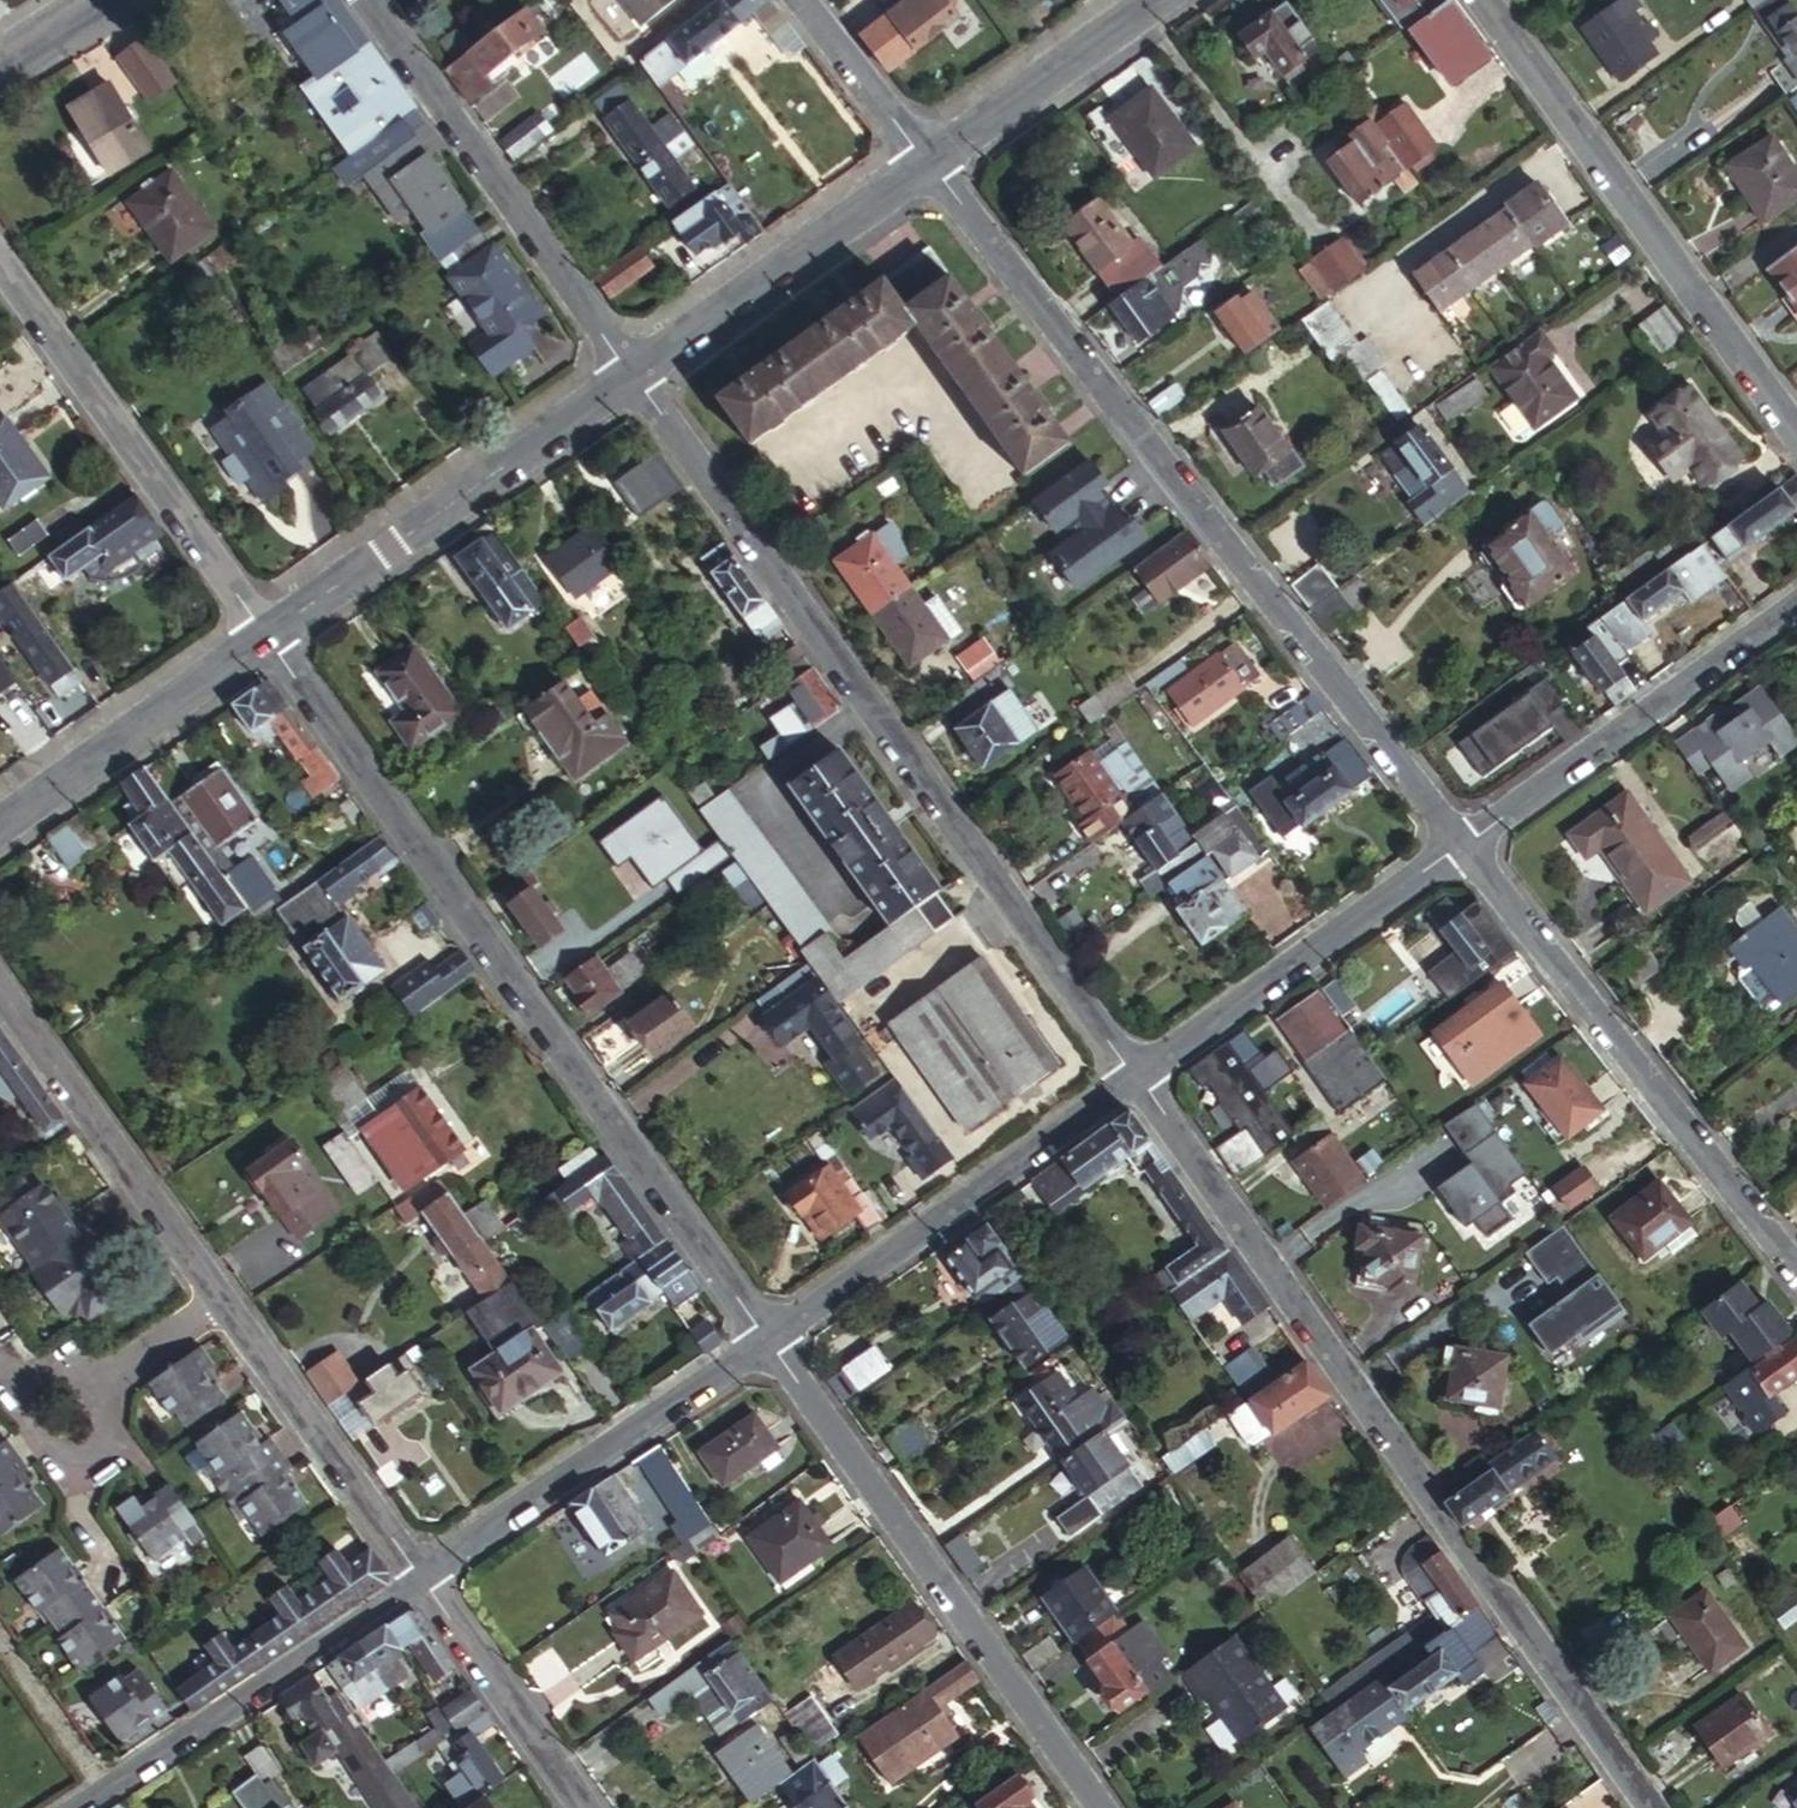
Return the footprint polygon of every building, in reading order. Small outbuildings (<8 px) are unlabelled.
[(417,108),(341,0),(287,0),(291,7),(296,3),(308,19),(290,32),(321,80),(306,90),(351,154),(417,108)] [(643,28),(678,0),(621,0),(643,28)] [(653,55),(640,65),(654,84),(665,99),(675,111),(679,117),(692,109),(669,79),(741,24),(739,22),(754,11),(768,0),(723,0),(653,55)] [(775,0),(768,0),(754,11),(773,36),(781,30),(792,22),(775,0)] [(926,46),(964,19),(956,7),(965,0),(916,0),(901,12),(926,46)] [(1456,0),(1440,0),(1435,4),(1437,8),(1413,27),(1453,83),(1491,55),(1459,11),(1462,9),(1456,0)] [(1624,80),(1661,53),(1633,16),(1646,6),(1642,0),(1628,0),(1588,28),(1624,80)] [(1758,9),(1771,0),(1751,0),(1758,9)] [(1792,0),(1771,0),(1758,9),(1756,10),(1762,19),(1766,16),(1794,54),(1790,57),(1796,67),(1796,7),(1792,0)] [(1303,60),(1320,47),(1299,19),(1286,1),(1272,11),(1238,35),(1256,60),(1264,54),(1281,76),(1285,72),(1303,60)] [(526,8),(444,71),(461,95),(468,104),(493,85),(486,76),(545,33),(526,8)] [(808,44),(792,22),(781,30),(798,51),(808,44)] [(457,30),(439,43),(450,58),(467,46),(457,30)] [(147,34),(117,55),(149,101),(179,80),(147,34)] [(1309,67),(1303,60),(1285,72),(1291,80),(1309,67)] [(110,80),(70,103),(113,173),(152,150),(110,80)] [(689,144),(692,141),(672,114),(654,128),(644,115),(619,84),(594,104),(670,206),(695,187),(672,157),(689,144)] [(642,93),(654,108),(665,99),(654,84),(642,93)] [(1107,114),(1143,162),(1185,132),(1153,88),(1131,104),(1127,100),(1107,114)] [(654,128),(672,114),(675,111),(665,99),(654,108),(644,115),(654,128)] [(1421,123),(1406,102),(1385,117),(1375,124),(1387,141),(1390,145),(1421,123)] [(1371,118),(1375,124),(1385,117),(1376,105),(1366,112),(1371,118)] [(432,235),(437,231),(453,252),(481,231),(425,154),(441,142),(417,108),(351,154),(334,167),(348,186),(364,175),(389,210),(406,199),(414,210),(432,235)] [(1378,148),(1387,141),(1375,124),(1371,118),(1339,141),(1343,148),(1354,140),(1360,148),(1372,140),(1378,148)] [(532,122),(501,143),(513,159),(542,136),(532,122)] [(1407,168),(1437,146),(1421,123),(1390,145),(1407,168)] [(1796,199),(1796,171),(1772,135),(1733,161),(1748,183),(1742,188),(1765,221),(1796,199)] [(720,173),(695,139),(692,141),(689,144),(698,157),(691,162),(707,183),(720,173)] [(1357,204),(1407,168),(1390,145),(1387,141),(1378,148),(1372,140),(1360,148),(1354,140),(1343,148),(1325,160),(1357,204)] [(1748,183),(1733,161),(1727,166),(1742,188),(1748,183)] [(128,204),(129,205),(144,228),(169,264),(212,234),(172,174),(128,204)] [(758,223),(728,182),(673,222),(699,260),(716,248),(717,251),(741,233),(742,235),(758,223)] [(1411,275),(1436,309),(1531,242),(1535,246),(1564,226),(1535,184),(1504,205),(1507,208),(1411,275)] [(406,199),(389,210),(397,221),(414,210),(406,199)] [(1118,296),(1155,270),(1137,244),(1132,246),(1098,200),(1064,224),(1118,296)] [(137,233),(144,228),(129,205),(121,211),(137,233)] [(1336,234),(1357,261),(1362,257),(1342,230),(1336,234)] [(481,231),(453,252),(465,268),(451,278),(488,328),(501,347),(524,331),(543,316),(481,231)] [(1357,261),(1336,234),(1307,255),(1309,259),(1330,286),(1360,265),(1357,261)] [(1025,473),(1070,439),(926,245),(718,395),(753,442),(916,326),(1025,473)] [(1112,305),(1140,343),(1176,316),(1160,295),(1183,278),(1187,285),(1210,268),(1193,246),(1112,305)] [(650,267),(636,248),(602,273),(615,291),(650,267)] [(1768,269),(1796,308),(1796,248),(1768,269)] [(1309,259),(1307,255),(1296,263),(1319,294),(1330,286),(1309,259)] [(615,291),(602,273),(594,279),(607,297),(615,291)] [(1212,314),(1243,354),(1277,329),(1251,295),(1241,303),(1236,297),(1212,314)] [(1322,296),(1295,316),(1306,332),(1333,311),(1322,296)] [(1641,323),(1662,352),(1687,334),(1666,305),(1641,323)] [(1317,347),(1344,326),(1333,311),(1306,332),(1317,347)] [(271,357),(282,371),(285,376),(329,344),(315,326),(271,357)] [(1355,341),(1344,326),(1317,347),(1328,361),(1340,352),(1360,378),(1388,358),(1368,332),(1355,341)] [(314,407),(330,428),(379,392),(367,375),(397,354),(378,328),(364,338),(370,347),(356,357),(350,351),(305,384),(318,404),(314,407)] [(501,347),(488,328),(467,343),(494,380),(499,376),(485,358),(501,347)] [(524,331),(501,347),(485,358),(499,376),(537,349),(524,331)] [(1490,376),(1529,430),(1569,402),(1539,362),(1549,355),(1538,341),(1490,376)] [(1395,418),(1407,409),(1379,370),(1366,380),(1395,418)] [(1476,377),(1435,406),(1449,426),(1489,397),(1476,377)] [(1144,405),(1155,419),(1186,396),(1176,382),(1144,405)] [(239,414),(216,431),(234,456),(228,460),(229,463),(231,468),(233,472),(235,474),(238,477),(243,481),(248,478),(265,502),(291,483),(288,480),(299,472),(295,466),(318,450),(300,426),(304,424),(288,401),(284,404),(269,384),(236,409),(239,414)] [(1723,444),(1728,439),(1690,386),(1657,410),(1668,426),(1648,441),(1673,475),(1687,465),(1702,486),(1735,462),(1723,444)] [(1270,484),(1301,462),(1293,450),(1286,455),(1258,415),(1265,410),(1259,402),(1219,430),(1254,480),(1263,474),(1270,484)] [(1461,484),(1412,415),(1395,427),(1390,430),(1394,434),(1389,438),(1390,439),(1376,450),(1390,468),(1404,458),(1424,485),(1410,495),(1406,498),(1423,521),(1446,505),(1441,498),(1461,484)] [(50,481),(7,418),(0,423),(0,505),(5,512),(50,481)] [(1723,444),(1735,462),(1741,457),(1728,439),(1723,444)] [(1410,495),(1424,485),(1404,458),(1390,468),(1410,495)] [(1041,558),(1072,603),(1151,547),(1091,461),(1032,502),(1061,544),(1041,558)] [(1796,474),(1707,539),(1725,562),(1796,510),(1796,474)] [(137,494),(30,570),(39,582),(48,594),(80,570),(94,587),(106,586),(117,584),(125,581),(133,576),(143,569),(141,566),(163,550),(158,543),(167,535),(137,494)] [(1525,514),(1526,513),(1544,539),(1558,530),(1558,524),(1542,503),(1537,502),(1524,512),(1525,514)] [(1525,514),(1476,548),(1500,580),(1493,584),(1514,613),(1569,574),(1544,539),(1526,513),(1525,514)] [(35,520),(6,543),(17,556),(46,535),(35,520)] [(546,599),(488,520),(473,531),(482,542),(467,554),(499,595),(491,600),(506,620),(520,618),(546,599)] [(593,520),(547,555),(576,594),(583,589),(599,611),(638,582),(593,520)] [(854,534),(857,541),(871,531),(866,526),(854,534)] [(1209,560),(1185,529),(1130,568),(1155,600),(1209,560)] [(833,558),(871,611),(907,584),(871,531),(857,541),(833,558)] [(1707,539),(1703,542),(1728,575),(1732,572),(1725,562),(1707,539)] [(699,559),(757,638),(781,620),(725,541),(699,559)] [(1704,579),(1684,593),(1692,603),(1728,575),(1703,542),(1685,556),(1704,579)] [(1662,543),(1614,578),(1626,595),(1674,560),(1662,543)] [(1470,553),(1493,584),(1500,580),(1476,548),(1470,553)] [(1685,556),(1627,598),(1623,600),(1641,624),(1645,621),(1684,593),(1704,579),(1685,556)] [(1283,585),(1301,608),(1332,586),(1314,562),(1283,585)] [(13,582),(22,595),(39,582),(30,570),(13,582)] [(1354,570),(1332,586),(1351,611),(1372,595),(1354,570)] [(13,582),(1,592),(24,623),(35,614),(22,595),(13,582)] [(871,611),(908,664),(946,637),(948,640),(960,631),(932,593),(920,602),(907,584),(871,611)] [(1301,608),(1321,634),(1351,611),(1332,586),(1301,608)] [(0,592),(0,626),(7,635),(12,632),(61,698),(83,682),(35,614),(24,623),(1,592),(0,592)] [(1023,602),(1018,594),(1010,599),(1015,607),(1023,602)] [(1641,624),(1623,600),(1601,617),(1626,651),(1653,632),(1645,621),(1641,624)] [(563,624),(577,643),(586,654),(598,644),(589,633),(592,631),(578,613),(563,624)] [(1603,625),(1599,618),(1592,623),(1596,629),(1603,625)] [(1615,709),(1636,693),(1631,686),(1592,634),(1571,650),(1615,709)] [(769,660),(779,674),(805,655),(796,641),(769,660)] [(576,671),(590,661),(586,654),(577,643),(563,654),(576,671)] [(1192,728),(1258,679),(1234,646),(1167,694),(1192,728)] [(410,746),(457,712),(412,649),(379,673),(407,710),(392,721),(410,746)] [(787,684),(813,665),(805,655),(779,674),(787,684)] [(706,675),(728,705),(754,686),(732,656),(706,675)] [(1183,670),(1178,662),(1147,683),(1153,691),(1183,670)] [(818,725),(842,707),(813,665),(787,684),(799,700),(818,725)] [(937,705),(941,710),(994,671),(991,666),(937,705)] [(941,710),(983,767),(1036,728),(994,671),(941,710)] [(1103,715),(1125,698),(1138,689),(1126,673),(1091,698),(1103,715)] [(316,744),(269,677),(229,705),(252,736),(258,732),(265,740),(274,734),(294,760),(316,744)] [(579,696),(564,679),(516,714),(529,733),(538,726),(561,757),(576,746),(591,767),(630,738),(592,686),(579,696)] [(1693,736),(1713,765),(1731,790),(1750,776),(1741,763),(1770,742),(1780,756),(1796,744),(1796,738),(1763,690),(1736,709),(1743,719),(1725,732),(1716,720),(1693,736)] [(1268,727),(1279,741),(1324,708),(1313,694),(1268,727)] [(1087,725),(1103,715),(1091,698),(1075,709),(1087,725)] [(818,725),(799,700),(774,719),(792,743),(818,725)] [(1159,793),(1115,732),(1099,743),(1108,754),(1090,768),(1081,756),(1050,779),(1080,821),(1115,796),(1129,815),(1159,793)] [(1693,736),(1677,747),(1697,776),(1713,765),(1693,736)] [(1272,789),(1302,830),(1370,779),(1340,739),(1272,789)] [(1108,754),(1099,743),(1081,756),(1090,768),(1108,754)] [(316,744),(294,760),(305,777),(302,780),(313,796),(340,778),(316,744)] [(576,746),(561,757),(576,778),(591,767),(576,746)] [(793,785),(892,922),(936,891),(941,887),(842,751),(793,785)] [(147,817),(169,801),(143,766),(121,782),(134,800),(147,817)] [(171,803),(248,909),(279,887),(255,855),(239,867),(221,843),(254,818),(219,769),(171,803)] [(699,810),(730,854),(767,905),(800,950),(824,931),(831,927),(729,789),(699,810)] [(643,809),(654,823),(677,807),(666,793),(643,809)] [(1176,828),(1181,823),(1159,793),(1129,815),(1117,823),(1153,871),(1139,881),(1150,897),(1161,889),(1206,857),(1195,842),(1189,846),(1176,828)] [(1645,914),(1690,882),(1629,798),(1568,839),(1585,862),(1600,852),(1645,914)] [(134,800),(125,807),(137,824),(147,817),(134,800)] [(225,926),(248,909),(171,803),(169,801),(147,817),(137,824),(130,828),(178,893),(193,882),(225,926)] [(1232,804),(1190,836),(1195,842),(1206,857),(1225,884),(1268,852),(1232,804)] [(77,813),(64,822),(89,857),(102,848),(77,813)] [(1706,859),(1739,835),(1725,815),(1691,839),(1706,859)] [(89,857),(64,822),(49,834),(73,868),(89,857)] [(321,875),(364,843),(352,825),(308,857),(321,875)] [(364,843),(379,864),(394,853),(379,832),(364,843)] [(351,885),(379,864),(364,843),(321,875),(340,903),(355,892),(351,885)] [(1225,884),(1206,857),(1161,889),(1177,911),(1174,913),(1199,947),(1246,913),(1225,884)] [(545,876),(534,861),(498,887),(539,944),(575,919),(553,889),(543,896),(533,885),(545,876)] [(340,903),(321,875),(300,891),(275,910),(300,946),(326,930),(349,916),(340,903)] [(824,931),(800,950),(809,962),(836,1000),(953,916),(936,891),(892,922),(844,957),(824,931)] [(1506,938),(1477,900),(1461,912),(1451,900),(1429,916),(1471,970),(1492,953),(1490,951),(1506,938)] [(1749,939),(1767,924),(1751,906),(1739,915),(1738,925),(1749,939)] [(1796,995),(1796,931),(1783,912),(1767,924),(1749,939),(1731,952),(1742,966),(1735,972),(1739,976),(1739,984),(1743,989),(1738,992),(1754,1014),(1759,1010),(1763,1015),(1771,1016),(1796,995)] [(382,964),(349,916),(326,930),(300,946),(338,999),(363,982),(360,979),(382,964)] [(626,954),(613,937),(596,949),(597,951),(562,976),(576,996),(572,998),(584,1016),(624,988),(620,982),(632,972),(621,958),(626,954)] [(391,982),(411,1013),(477,969),(462,948),(435,966),(429,957),(391,982)] [(889,1023),(968,1131),(1060,1064),(981,956),(889,1023)] [(805,965),(756,999),(790,1045),(815,1028),(839,1061),(832,1066),(849,1089),(873,1072),(863,1059),(869,1055),(805,965)] [(1339,974),(1321,986),(1340,1013),(1358,1000),(1339,974)] [(1437,1034),(1474,1083),(1544,1032),(1507,983),(1437,1034)] [(1318,991),(1279,1018),(1307,1058),(1338,1036),(1354,1058),(1363,1051),(1318,991)] [(652,1054),(690,1027),(668,995),(629,1024),(652,1054)] [(44,1131),(65,1117),(0,1027),(0,1070),(44,1131)] [(1563,1058),(1525,1087),(1569,1139),(1606,1110),(1563,1058)] [(338,1062),(309,1081),(341,1125),(363,1108),(365,1099),(338,1062)] [(337,1127),(340,1131),(345,1138),(419,1087),(407,1070),(365,1099),(363,1108),(341,1125),(337,1127)] [(377,1181),(388,1196),(430,1166),(415,1146),(445,1125),(419,1087),(345,1138),(377,1181)] [(954,1163),(931,1131),(929,1133),(922,1124),(919,1126),(893,1091),(854,1118),(871,1141),(894,1125),(914,1153),(922,1147),(941,1172),(954,1163)] [(1305,1094),(1273,1116),(1286,1132),(1317,1110),(1305,1094)] [(1476,1102),(1444,1124),(1475,1168),(1463,1176),(1459,1171),(1437,1187),(1466,1228),(1475,1221),(1487,1238),(1513,1219),(1501,1203),(1516,1192),(1511,1185),(1527,1174),(1476,1102)] [(1192,1198),(1128,1108),(1033,1177),(1055,1206),(1129,1153),(1172,1212),(1192,1198)] [(1316,1117),(1288,1136),(1301,1152),(1286,1162),(1321,1210),(1363,1181),(1316,1117)] [(415,1146),(430,1166),(459,1146),(445,1125),(415,1146)] [(881,1220),(816,1130),(806,1137),(826,1163),(779,1197),(797,1222),(802,1219),(817,1239),(853,1215),(866,1231),(881,1220)] [(345,1138),(340,1131),(322,1145),(358,1196),(377,1181),(345,1138)] [(86,1147),(76,1133),(66,1141),(75,1154),(86,1147)] [(260,1188),(288,1228),(327,1201),(317,1186),(313,1189),(306,1177),(311,1173),(305,1163),(307,1161),(292,1139),(288,1142),(284,1136),(265,1150),(268,1155),(243,1174),(256,1191),(260,1188)] [(485,1200),(501,1224),(517,1212),(599,1156),(592,1146),(560,1167),(556,1161),(525,1183),(521,1176),(485,1200)] [(1364,1175),(1381,1163),(1372,1150),(1354,1162),(1364,1175)] [(552,1221),(622,1173),(606,1151),(599,1156),(517,1212),(524,1222),(544,1209),(552,1221)] [(1584,1167),(1557,1186),(1572,1206),(1599,1187),(1584,1167)] [(0,1181),(0,1197),(25,1180),(18,1169),(0,1181)] [(450,1253),(478,1233),(447,1190),(437,1176),(421,1186),(430,1198),(419,1206),(436,1231),(427,1237),(443,1259),(450,1253)] [(1667,1177),(1611,1218),(1643,1260),(1663,1244),(1687,1226),(1690,1224),(1675,1203),(1682,1197),(1667,1177)] [(74,1213),(69,1217),(56,1199),(46,1185),(35,1193),(25,1180),(0,1197),(0,1215),(1,1217),(0,1218),(0,1221),(34,1269),(87,1231),(74,1213)] [(478,1233),(481,1237),(501,1224),(485,1200),(482,1196),(472,1204),(457,1184),(447,1190),(478,1233)] [(1538,1193),(1511,1213),(1533,1243),(1559,1224),(1538,1193)] [(56,1199),(69,1217),(74,1213),(61,1195),(56,1199)] [(1193,1242),(1213,1227),(1192,1198),(1172,1212),(1193,1242)] [(327,1201),(288,1228),(308,1255),(346,1230),(327,1201)] [(989,1218),(981,1223),(1010,1264),(1015,1260),(1023,1272),(1026,1270),(989,1218)] [(1288,1229),(1282,1222),(1270,1230),(1276,1238),(1288,1229)] [(1023,1272),(1015,1260),(1010,1264),(981,1223),(940,1251),(971,1293),(975,1289),(997,1275),(1003,1283),(1004,1285),(1023,1272)] [(1563,1224),(1525,1251),(1546,1281),(1554,1276),(1566,1292),(1525,1321),(1548,1353),(1575,1333),(1579,1339),(1622,1308),(1563,1224)] [(1687,1226),(1663,1244),(1673,1257),(1697,1239),(1687,1226)] [(1179,1282),(1227,1247),(1213,1227),(1193,1242),(1164,1262),(1179,1282)] [(1418,1240),(1354,1228),(1344,1280),(1408,1292),(1418,1240)] [(87,1231),(34,1269),(30,1271),(62,1316),(67,1312),(86,1313),(90,1319),(124,1294),(113,1279),(106,1269),(111,1266),(87,1231)] [(482,1298),(510,1279),(481,1237),(478,1233),(450,1253),(482,1298)] [(666,1235),(633,1258),(663,1299),(669,1307),(701,1284),(666,1235)] [(1227,1247),(1179,1282),(1169,1289),(1182,1308),(1215,1286),(1241,1322),(1266,1303),(1265,1302),(1227,1247)] [(663,1299),(633,1258),(584,1292),(612,1333),(663,1299)] [(118,1275),(111,1266),(106,1269),(113,1279),(118,1275)] [(1004,1285),(1014,1299),(1031,1287),(1033,1286),(1023,1272),(1004,1285)] [(975,1289),(981,1298),(1003,1283),(997,1275),(975,1289)] [(529,1328),(539,1320),(520,1293),(510,1279),(482,1298),(460,1313),(490,1354),(467,1370),(497,1413),(559,1371),(529,1328)] [(1794,1333),(1772,1301),(1759,1310),(1739,1281),(1704,1305),(1724,1333),(1732,1328),(1754,1360),(1776,1345),(1794,1333)] [(1031,1287),(1014,1299),(989,1318),(1023,1365),(1064,1335),(1031,1287)] [(574,1318),(565,1305),(540,1322),(564,1356),(586,1341),(571,1320),(574,1318)] [(686,1330),(704,1355),(721,1343),(704,1319),(686,1330)] [(1729,1378),(1753,1408),(1767,1398),(1796,1376),(1796,1343),(1795,1340),(1780,1351),(1776,1345),(1754,1360),(1729,1378)] [(216,1360),(204,1342),(151,1380),(174,1412),(180,1408),(191,1422),(230,1394),(209,1365),(216,1360)] [(1505,1358),(1442,1346),(1434,1389),(1472,1396),(1468,1412),(1495,1417),(1505,1358)] [(873,1348),(841,1370),(852,1387),(884,1364),(873,1348)] [(1246,1348),(1222,1365),(1245,1396),(1268,1380),(1246,1348)] [(333,1352),(303,1374),(313,1388),(343,1367),(333,1352)] [(411,1367),(400,1353),(355,1384),(340,1393),(351,1408),(356,1405),(370,1425),(417,1391),(403,1372),(411,1367)] [(1272,1436),(1330,1394),(1305,1360),(1221,1420),(1241,1446),(1250,1447),(1270,1433),(1272,1436)] [(343,1367),(313,1388),(325,1404),(340,1393),(355,1384),(343,1367)] [(1103,1429),(1125,1414),(1114,1398),(1096,1411),(1095,1408),(1087,1414),(1057,1371),(1020,1398),(1063,1457),(1103,1429)] [(1782,1418),(1767,1398),(1753,1408),(1729,1378),(1719,1384),(1741,1415),(1739,1424),(1747,1435),(1756,1436),(1782,1418)] [(1472,1396),(1434,1389),(1431,1405),(1468,1412),(1472,1396)] [(211,1477),(221,1492),(279,1451),(268,1435),(263,1439),(240,1408),(195,1441),(209,1461),(218,1472),(211,1477)] [(724,1491),(779,1453),(754,1417),(700,1454),(724,1491)] [(904,1461),(932,1441),(915,1418),(887,1438),(904,1461)] [(1669,1419),(1641,1437),(1649,1449),(1652,1452),(1678,1432),(1669,1419)] [(1534,1425),(1484,1460),(1489,1467),(1442,1502),(1460,1527),(1507,1492),(1504,1489),(1554,1453),(1534,1425)] [(1063,1457),(1101,1511),(1142,1482),(1103,1429),(1063,1457)] [(1198,1429),(1158,1456),(1169,1473),(1209,1443),(1198,1429)] [(17,1451),(7,1436),(0,1441),(0,1463),(17,1451)] [(663,1454),(655,1443),(631,1459),(639,1470),(663,1454)] [(43,1502),(20,1471),(27,1465),(17,1451),(0,1463),(0,1532),(43,1502)] [(279,1451),(221,1492),(232,1506),(238,1501),(247,1514),(261,1534),(306,1502),(284,1470),(290,1466),(279,1451)] [(218,1472),(209,1461),(203,1465),(211,1477),(218,1472)] [(650,1528),(612,1472),(564,1503),(603,1559),(650,1528)] [(195,1521),(167,1482),(138,1502),(133,1495),(115,1508),(152,1561),(185,1537),(180,1531),(195,1521)] [(1156,1492),(1168,1509),(1180,1500),(1168,1483),(1156,1492)] [(683,1539),(709,1522),(690,1495),(662,1515),(679,1542),(683,1539)] [(238,1501),(232,1506),(240,1518),(247,1514),(238,1501)] [(797,1504),(745,1540),(775,1584),(806,1563),(828,1548),(797,1504)] [(1726,1505),(1701,1522),(1711,1537),(1736,1520),(1726,1505)] [(716,1532),(709,1522),(683,1539),(690,1549),(716,1532)] [(1266,1605),(1316,1567),(1289,1531),(1238,1567),(1266,1605)] [(1442,1630),(1478,1604),(1427,1532),(1409,1545),(1402,1553),(1399,1567),(1403,1577),(1431,1613),(1442,1630)] [(380,1583),(386,1568),(370,1546),(349,1561),(336,1543),(316,1557),(328,1575),(313,1585),(334,1614),(380,1583)] [(49,1622),(90,1593),(58,1548),(13,1580),(35,1613),(40,1609),(49,1622)] [(1223,1580),(1234,1572),(1221,1553),(1210,1562),(1223,1580)] [(806,1563),(775,1584),(779,1591),(811,1570),(806,1563)] [(1077,1567),(1037,1596),(1072,1645),(1112,1616),(1107,1610),(1122,1599),(1106,1575),(1091,1586),(1077,1567)] [(1719,1594),(1732,1585),(1721,1569),(1708,1579),(1719,1594)] [(631,1657),(697,1613),(668,1572),(601,1616),(631,1657)] [(267,1659),(334,1614),(313,1585),(294,1597),(283,1579),(263,1593),(275,1609),(246,1629),(267,1659)] [(1768,1608),(1781,1625),(1796,1613),(1796,1595),(1793,1589),(1768,1608)] [(76,1674),(123,1640),(90,1593),(49,1622),(59,1637),(54,1641),(76,1674)] [(1667,1619),(1708,1674),(1742,1649),(1725,1627),(1730,1624),(1724,1613),(1718,1616),(1701,1593),(1667,1619)] [(856,1688),(934,1633),(914,1604),(818,1670),(828,1683),(844,1671),(856,1688)] [(383,1626),(403,1653),(411,1648),(416,1654),(417,1659),(422,1666),(428,1663),(441,1682),(459,1669),(421,1615),(418,1613),(413,1611),(410,1610),(407,1610),(399,1615),(383,1626)] [(1374,1678),(1442,1630),(1431,1613),(1332,1683),(1344,1700),(1374,1678)] [(1112,1616),(1072,1645),(1101,1684),(1095,1688),(1113,1711),(1139,1692),(1142,1697),(1166,1679),(1151,1659),(1159,1653),(1136,1621),(1123,1631),(1112,1616)] [(194,1708),(267,1659),(246,1629),(242,1623),(223,1636),(215,1625),(195,1639),(207,1655),(173,1678),(194,1708)] [(383,1626),(355,1645),(383,1681),(401,1668),(395,1659),(403,1653),(383,1626)] [(1280,1708),(1228,1633),(1176,1672),(1195,1697),(1203,1692),(1216,1710),(1213,1713),(1233,1741),(1280,1708)] [(729,1641),(649,1696),(661,1712),(689,1693),(708,1680),(732,1713),(739,1722),(770,1700),(729,1641)] [(383,1681),(355,1645),(309,1676),(325,1699),(332,1694),(339,1688),(345,1692),(352,1703),(383,1681)] [(1344,1700),(1329,1710),(1324,1713),(1350,1750),(1399,1715),(1397,1712),(1451,1674),(1437,1653),(1382,1690),(1374,1678),(1344,1700)] [(938,1708),(980,1678),(966,1659),(855,1736),(888,1784),(959,1735),(938,1708)] [(85,1697),(118,1740),(164,1706),(139,1671),(124,1681),(118,1672),(85,1697)] [(309,1676),(277,1697),(306,1736),(315,1748),(325,1749),(331,1745),(332,1748),(374,1807),(402,1807),(408,1804),(390,1777),(383,1767),(332,1694),(325,1699),(309,1676)] [(708,1680),(689,1693),(713,1727),(732,1713),(708,1680)] [(1332,1683),(1318,1693),(1329,1710),(1344,1700),(1332,1683)] [(463,1725),(486,1708),(472,1688),(448,1705),(445,1701),(439,1705),(456,1730),(463,1725)] [(791,1729),(809,1754),(811,1757),(839,1737),(809,1695),(781,1714),(791,1729)] [(1693,1728),(1720,1764),(1766,1732),(1740,1695),(1693,1728)] [(446,1737),(456,1730),(439,1705),(428,1713),(437,1726),(446,1737)] [(486,1708),(463,1725),(468,1731),(448,1746),(464,1768),(443,1784),(459,1807),(461,1807),(503,1778),(474,1738),(496,1722),(486,1708)] [(732,1713),(713,1727),(719,1735),(739,1722),(732,1713)] [(1324,1713),(1304,1728),(1329,1764),(1350,1750),(1324,1713)] [(390,1777),(446,1737),(437,1726),(433,1729),(383,1767),(390,1777)] [(725,1754),(758,1799),(792,1775),(797,1772),(792,1765),(809,1754),(791,1729),(774,1741),(765,1727),(725,1754)] [(313,1762),(332,1748),(331,1745),(325,1749),(315,1748),(306,1736),(298,1742),(313,1762)] [(242,1807),(281,1807),(286,1805),(270,1783),(264,1786),(263,1783),(278,1772),(261,1748),(244,1759),(255,1774),(231,1793),(242,1807)] [(1350,1750),(1329,1764),(1338,1777),(1360,1761),(1350,1750)] [(827,1756),(816,1764),(827,1780),(838,1772),(827,1756)] [(845,1805),(827,1780),(816,1764),(814,1761),(797,1772),(792,1775),(796,1782),(786,1790),(798,1807),(847,1807),(845,1805)] [(827,1780),(845,1805),(857,1797),(838,1772),(827,1780)] [(1027,1805),(1032,1800),(1016,1777),(979,1803),(982,1807),(1029,1807),(1027,1805)] [(471,1807),(497,1807),(488,1796),(471,1807)]
